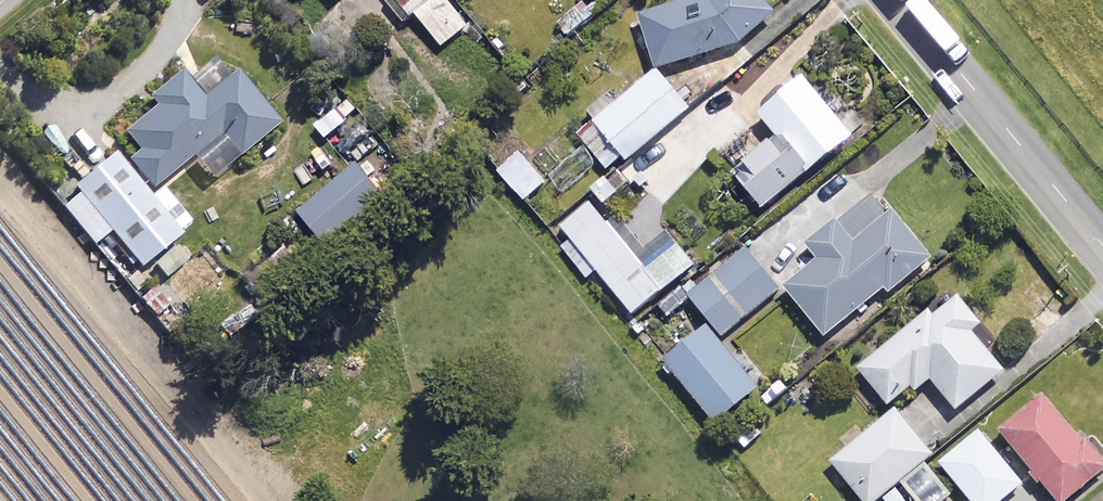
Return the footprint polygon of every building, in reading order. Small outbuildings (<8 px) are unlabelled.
[(446,0),(397,0),(442,49),(469,25),(446,0)] [(660,73),(738,47),(773,18),(758,0),(691,0),(641,17),(660,73)] [(278,125),(220,54),(189,80),(183,74),(153,98),(160,106),(127,133),(142,152),(131,161),(153,188),(220,134),(239,157),(278,125)] [(865,130),(817,71),(760,116),(778,139),(734,174),(763,211),(865,130)] [(690,111),(658,73),(580,138),(612,176),(690,111)] [(547,184),(520,153),(502,169),(528,199),(547,184)] [(115,155),(76,186),(87,200),(72,212),(96,241),(107,232),(138,271),(154,258),(168,275),(190,257),(176,241),(192,227),(162,190),(151,199),(115,155)] [(387,198),(358,165),(300,217),(330,249),(387,198)] [(624,199),(606,178),(589,193),(607,214),(624,199)] [(931,262),(878,194),(807,250),(819,265),(787,290),(825,339),(890,288),(892,292),(931,262)] [(646,273),(592,203),(561,227),(572,242),(563,249),(586,278),(597,270),(633,316),(694,269),(679,248),(646,273)] [(668,322),(694,302),(722,337),(779,292),(736,239),(654,305),(668,322)] [(861,370),(889,407),(912,389),(918,397),(935,384),(956,411),(1004,375),(972,333),(981,326),(958,296),(861,370)] [(758,390),(707,329),(666,363),(717,424),(758,390)] [(1044,398),(1002,433),(1058,500),(1069,500),(1102,473),(1102,468),(1044,398)] [(880,500),(881,500),(909,500),(897,486),(932,457),(895,413),(833,464),(864,500),(878,500),(880,500)] [(979,433),(940,464),(970,500),(1004,500),(1023,486),(979,433)]
